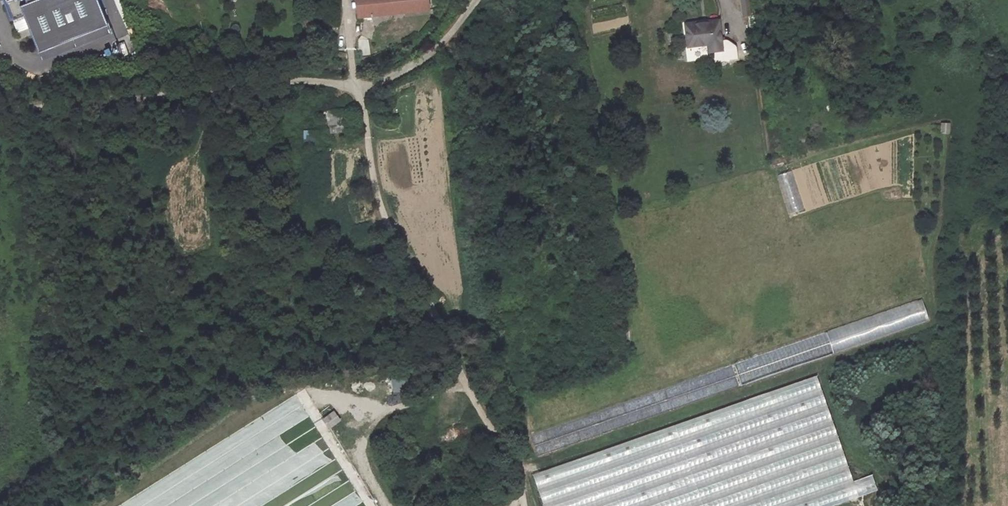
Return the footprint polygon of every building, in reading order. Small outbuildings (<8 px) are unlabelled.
[(13,21),(23,16),(38,53),(107,25),(97,0),(5,0),(13,21)] [(358,17),(428,10),(427,0),(356,0),(358,17)] [(743,16),(750,15),(747,0),(740,0),(743,16)] [(310,16),(304,22),(309,27),(315,22),(310,16)] [(717,21),(685,25),(688,46),(708,43),(709,51),(713,50),(721,49),(736,47),(736,46),(732,43),(727,40),(724,40),(720,40),(717,21)] [(360,55),(368,55),(368,38),(360,38),(360,55)] [(721,49),(713,50),(715,63),(738,60),(736,47),(721,49)] [(344,109),(328,111),(330,124),(345,123),(344,109)] [(949,123),(941,123),(941,133),(949,134),(949,123)] [(302,141),(316,141),(316,130),(302,130),(302,141)] [(791,172),(782,175),(793,212),(803,209),(791,172)] [(791,366),(928,322),(921,300),(787,344),(792,357),(788,358),(791,366)] [(351,417),(368,412),(365,405),(349,411),(351,417)] [(339,408),(333,412),(339,420),(345,416),(339,408)] [(373,497),(365,501),(368,505),(377,505),(373,497)]
